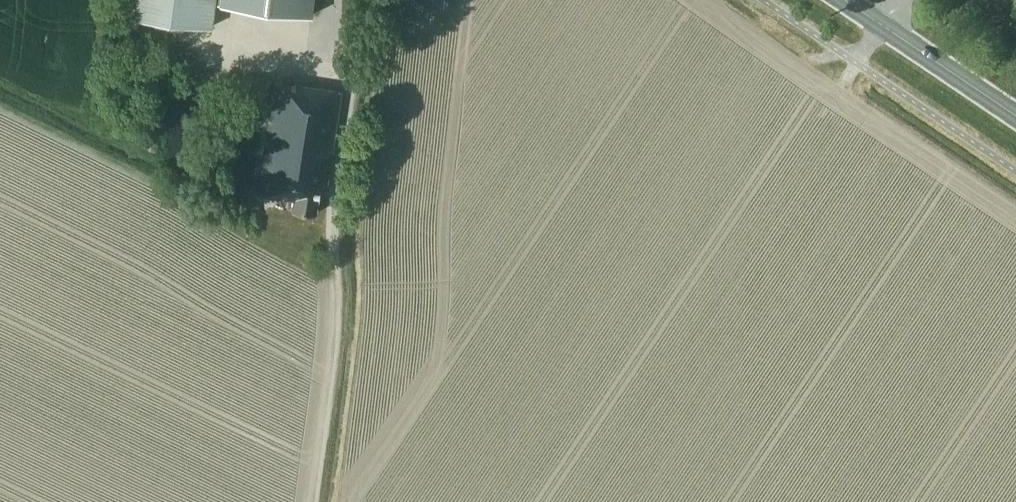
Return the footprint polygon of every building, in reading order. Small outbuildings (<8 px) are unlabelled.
[(126,16),(211,27),(214,2),(311,15),(313,0),(128,0),(126,16)] [(243,77),(239,104),(264,107),(268,81),(243,77)] [(273,83),(257,191),(293,196),(291,209),(314,213),(317,190),(325,192),(340,93),(273,83)]
